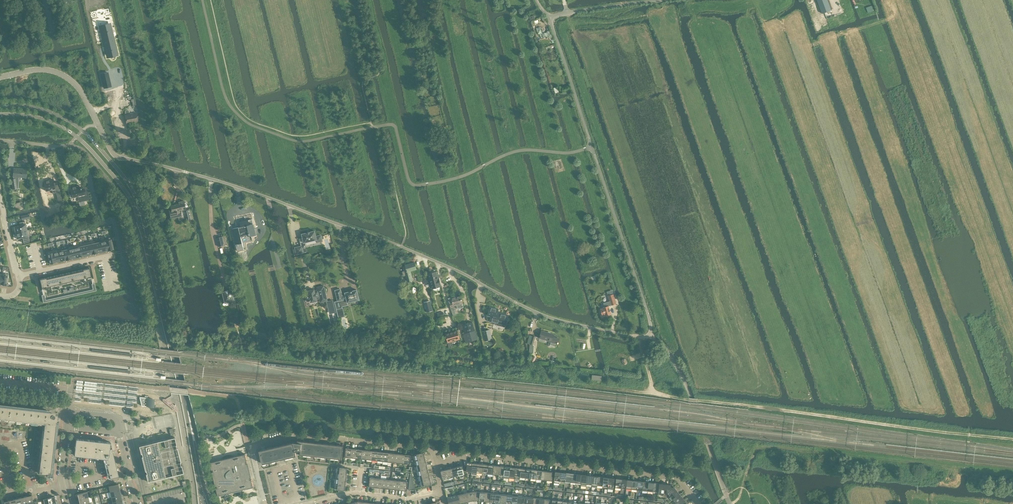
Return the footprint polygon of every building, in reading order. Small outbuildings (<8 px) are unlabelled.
[(822,13),(831,10),(828,0),(817,0),(822,13)] [(101,26),(100,26),(105,46),(104,46),(105,52),(106,52),(107,56),(108,55),(107,55),(109,55),(109,56),(115,55),(115,53),(116,53),(117,53),(113,37),(114,37),(112,31),(110,24),(109,24),(101,26)] [(541,29),(537,30),(538,34),(539,34),(541,38),(545,37),(546,36),(547,38),(552,36),(550,31),(547,32),(547,33),(543,34),(541,29)] [(124,111),(115,112),(117,130),(126,129),(124,111)] [(136,113),(125,116),(126,123),(138,121),(136,113)] [(19,169),(14,169),(13,177),(14,179),(11,180),(12,189),(17,188),(16,186),(17,185),(18,177),(25,178),(26,170),(22,169),(19,169)] [(53,179),(43,181),(45,191),(52,189),(53,194),(56,193),(58,203),(62,202),(57,182),(53,183),(53,179)] [(72,197),(78,196),(79,200),(83,199),(83,201),(89,199),(88,194),(85,195),(84,188),(80,189),(79,185),(70,188),(72,197)] [(178,204),(170,206),(171,210),(168,210),(170,219),(178,217),(182,216),(180,210),(185,209),(183,201),(178,202),(178,204)] [(251,219),(240,222),(241,227),(239,228),(238,227),(232,229),(237,251),(244,249),(241,239),(256,235),(252,220),(251,220),(251,219)] [(27,230),(25,221),(19,223),(20,226),(14,227),(15,229),(14,229),(15,233),(27,230)] [(15,233),(16,237),(17,239),(22,238),(24,244),(30,242),(28,236),(31,236),(29,230),(27,230),(15,233)] [(295,248),(297,254),(304,253),(302,247),(304,247),(306,244),(306,242),(316,239),(317,242),(322,241),(321,235),(316,236),(315,231),(302,234),(302,235),(303,237),(300,238),(301,243),(302,246),(295,248)] [(112,242),(111,237),(105,239),(105,240),(108,250),(113,249),(112,246),(113,246),(112,242)] [(68,247),(68,248),(71,259),(76,257),(73,246),(68,247)] [(55,262),(52,250),(47,252),(48,257),(48,260),(49,260),(49,263),(55,262)] [(403,276),(406,275),(408,281),(412,280),(410,271),(416,269),(414,262),(405,265),(405,266),(403,267),(404,271),(402,272),(403,276)] [(91,277),(89,268),(40,279),(42,288),(91,277)] [(434,271),(432,272),(431,273),(428,274),(432,289),(440,286),(440,285),(441,285),(438,274),(437,275),(436,272),(435,272),(434,271)] [(309,292),(305,293),(307,301),(310,301),(311,301),(311,302),(317,301),(316,299),(320,298),(321,302),(327,300),(324,286),(317,287),(318,290),(314,291),(314,289),(308,291),(309,292)] [(340,289),(335,290),(338,301),(340,300),(342,306),(348,305),(348,302),(352,301),(355,301),(355,300),(359,299),(357,290),(353,291),(349,292),(345,293),(346,295),(342,296),(342,294),(341,292),(340,289)] [(225,302),(231,300),(232,302),(236,301),(235,297),(233,297),(231,290),(228,291),(228,290),(226,290),(226,291),(223,292),(225,302)] [(603,308),(600,309),(602,315),(605,314),(605,315),(611,313),(608,306),(611,305),(616,304),(613,294),(612,292),(610,293),(611,295),(608,296),(610,301),(603,303),(605,307),(603,307),(603,308)] [(457,309),(464,307),(463,303),(461,296),(455,297),(455,296),(451,297),(452,298),(449,298),(450,302),(451,308),(452,313),(453,316),(456,315),(455,312),(454,307),(454,306),(456,305),(457,309)] [(424,302),(427,312),(432,311),(430,301),(424,302)] [(500,313),(499,314),(497,313),(498,309),(489,307),(487,315),(491,316),(489,321),(495,323),(494,325),(505,327),(506,325),(508,315),(500,313)] [(462,325),(464,334),(475,331),(472,322),(462,325)] [(457,330),(445,334),(448,342),(452,341),(452,343),(456,342),(456,340),(460,339),(457,330)] [(493,340),(490,330),(482,332),(484,342),(493,340)] [(464,334),(463,334),(466,341),(467,342),(477,339),(475,331),(464,334)] [(541,331),(539,338),(547,340),(551,341),(549,346),(554,348),(555,344),(557,345),(557,343),(558,343),(558,342),(559,338),(553,337),(554,334),(541,331)] [(141,406),(147,406),(148,407),(149,407),(150,407),(151,407),(151,405),(152,405),(153,399),(148,398),(139,397),(141,406)] [(4,426),(5,426),(6,425),(7,425),(8,424),(8,423),(9,422),(9,421),(43,425),(37,472),(47,473),(47,476),(52,477),(52,474),(51,474),(57,421),(55,420),(53,420),(53,418),(54,418),(54,417),(55,417),(55,416),(55,415),(54,414),(53,414),(52,414),(51,414),(51,415),(49,415),(49,411),(0,405),(0,425),(1,425),(2,426),(3,426),(4,426)] [(167,439),(139,446),(140,454),(141,453),(146,474),(145,474),(147,481),(176,474),(182,473),(183,473),(183,472),(181,466),(181,465),(180,465),(180,462),(179,455),(177,448),(176,448),(175,445),(176,445),(176,444),(174,437),(173,437),(167,439)] [(103,457),(105,456),(110,478),(118,476),(111,444),(110,444),(110,442),(76,438),(74,455),(103,458),(103,457)] [(297,440),(297,442),(293,442),(259,450),(262,464),(297,455),(296,454),(342,459),(343,446),(297,440)] [(414,454),(417,465),(427,463),(424,452),(414,454)] [(211,462),(210,462),(211,470),(213,470),(213,471),(213,472),(211,472),(214,486),(215,486),(216,486),(217,486),(217,488),(216,488),(218,496),(219,495),(225,494),(229,493),(242,490),(246,489),(253,487),(251,479),(250,480),(249,478),(251,478),(251,477),(248,463),(247,463),(246,463),(245,462),(247,461),(245,454),(238,455),(234,456),(221,460),(220,459),(217,460),(217,461),(211,462)] [(417,465),(419,476),(429,473),(427,463),(417,465)] [(337,467),(336,477),(336,478),(346,479),(348,468),(337,467)] [(429,473),(419,476),(422,486),(432,484),(429,473)] [(336,478),(336,479),(335,489),(345,490),(346,479),(336,478)] [(659,483),(658,492),(664,493),(668,493),(672,485),(665,484),(659,483)] [(672,485),(668,493),(670,496),(670,497),(674,501),(681,495),(677,491),(672,485)] [(471,501),(475,500),(479,501),(480,492),(480,488),(478,488),(475,489),(473,488),(471,489),(472,491),(468,492),(471,501)] [(674,501),(676,503),(678,503),(684,499),(681,495),(674,501)]
